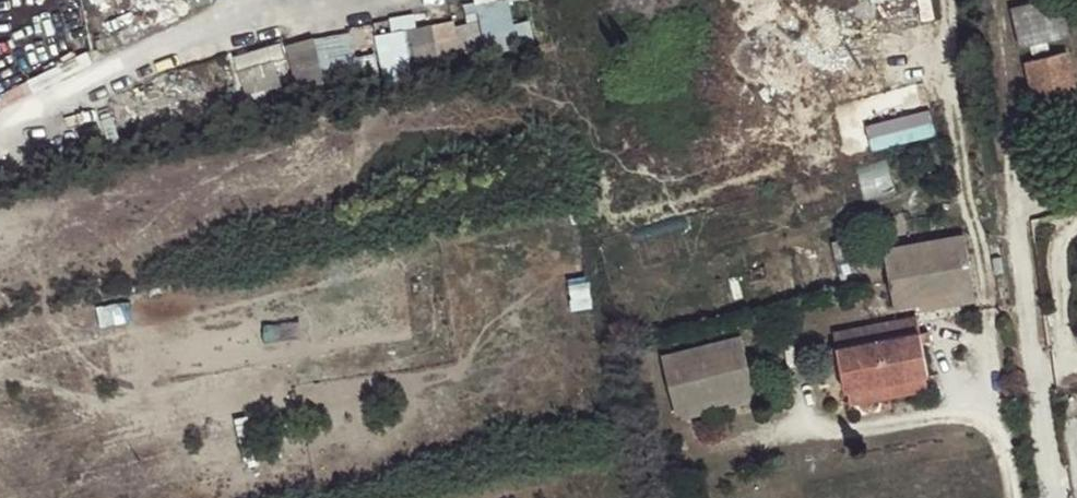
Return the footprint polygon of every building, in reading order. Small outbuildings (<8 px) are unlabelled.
[(541,39),(537,17),(515,20),(512,0),(475,0),(477,16),(415,25),(421,58),(541,39)] [(1012,9),(1020,46),(1068,35),(1060,0),(1049,0),(1012,9)] [(382,30),(419,23),(417,12),(380,19),(382,30)] [(413,28),(382,31),(385,67),(416,65),(413,28)] [(359,78),(358,34),(296,35),(297,79),(359,78)] [(1025,63),(1032,93),(1073,83),(1067,53),(1025,63)] [(1073,83),(1032,93),(1035,103),(1075,94),(1073,83)] [(874,144),(940,135),(936,109),(870,118),(874,144)] [(962,236),(884,250),(895,309),(973,296),(962,236)] [(854,240),(832,245),(836,261),(857,255),(854,240)] [(886,384),(925,377),(927,376),(920,345),(918,334),(914,318),(874,326),(880,353),(886,384)] [(846,393),(847,393),(886,384),(880,353),(874,326),(834,333),(837,349),(839,360),(846,393)] [(928,331),(918,334),(920,345),(931,344),(928,331)] [(741,336),(662,356),(675,414),(755,395),(741,336)] [(839,360),(837,349),(827,351),(830,363),(839,360)] [(886,384),(889,399),(928,392),(925,377),(886,384)] [(851,407),(889,399),(886,384),(847,393),(851,407)]
